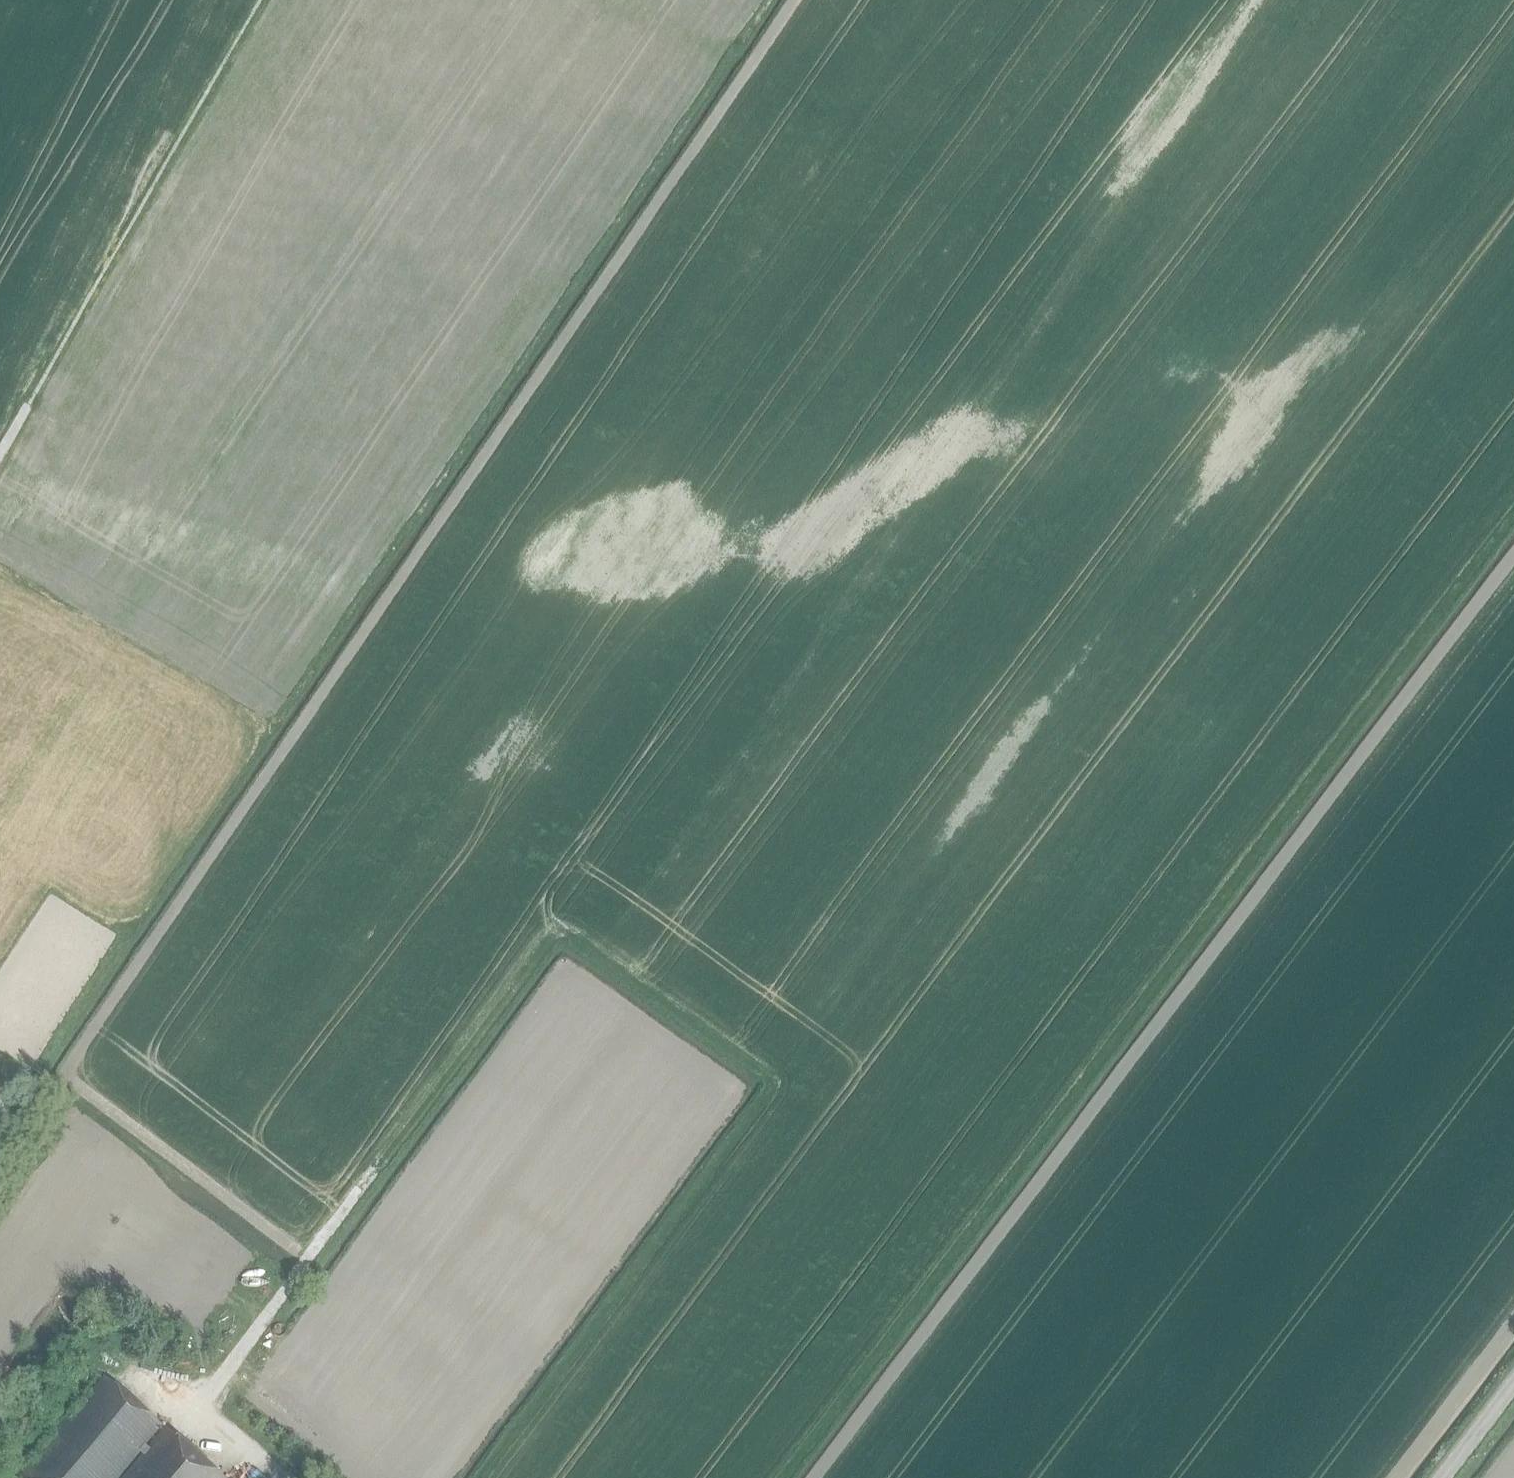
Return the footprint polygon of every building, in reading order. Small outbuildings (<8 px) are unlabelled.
[(158,1422),(103,1374),(16,1476),(19,1477),(110,1477),(143,1440),(146,1442),(116,1477),(225,1477),(161,1424),(154,1433),(151,1431),(158,1422)]
